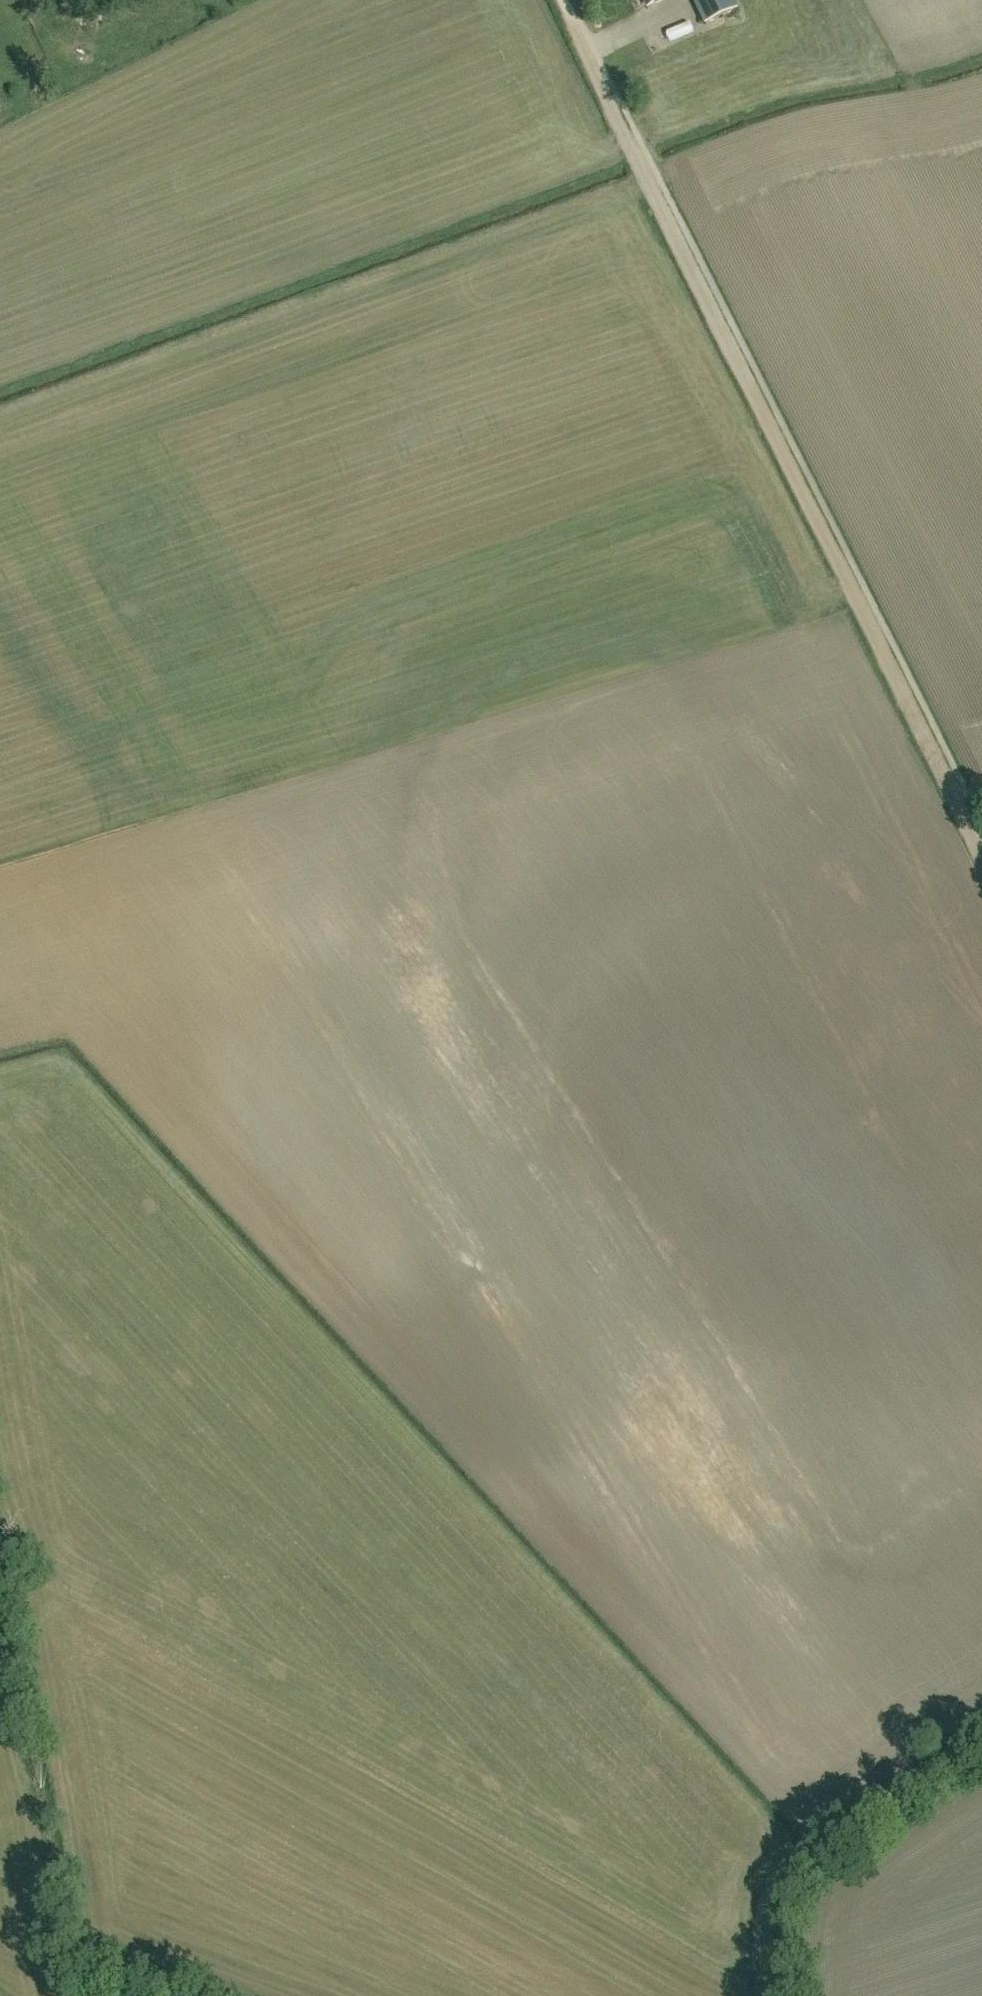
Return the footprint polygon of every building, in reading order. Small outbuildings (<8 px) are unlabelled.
[(736,11),(731,0),(693,0),(705,26),(736,11)]
